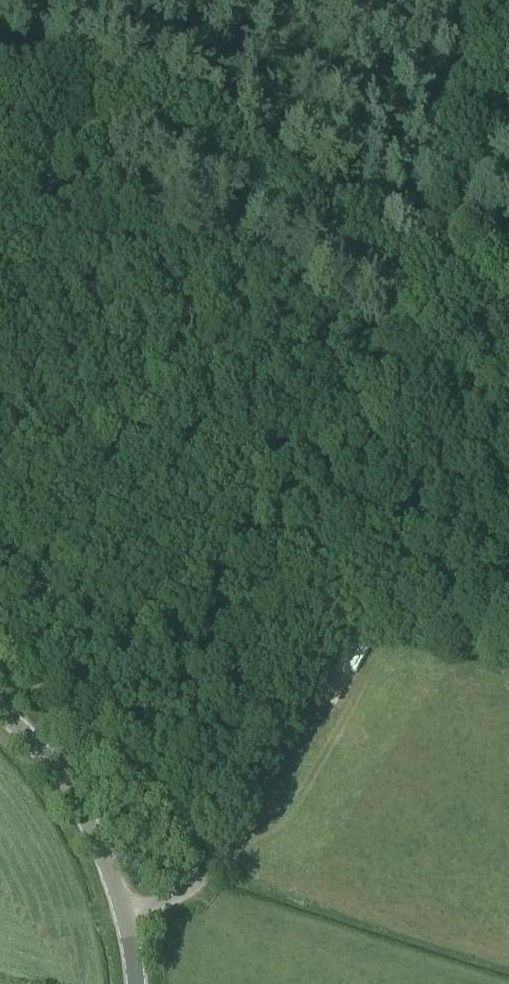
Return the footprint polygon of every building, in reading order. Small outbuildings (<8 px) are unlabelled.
[(120,804),(125,798),(117,791),(112,797),(120,804)]
